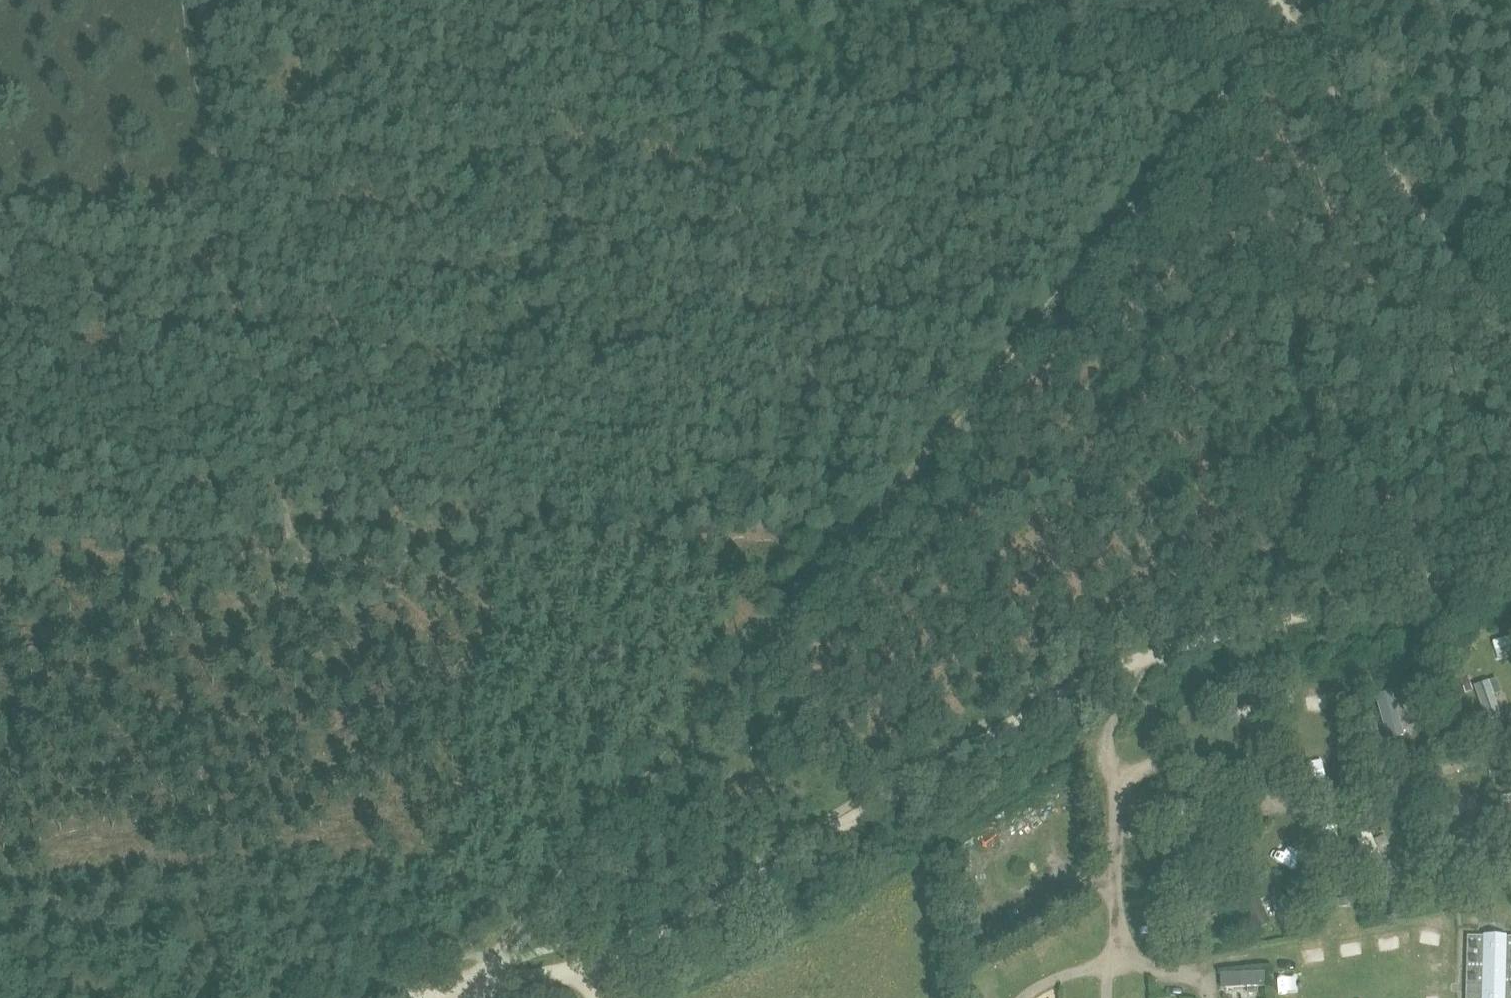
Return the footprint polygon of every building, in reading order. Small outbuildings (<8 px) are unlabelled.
[(1510,656),(1510,646),(1508,640),(1488,648),(1494,662),(1510,656)] [(1479,688),(1493,722),(1506,717),(1493,683),(1479,688)] [(1456,700),(1442,706),(1447,717),(1461,711),(1456,700)] [(1370,822),(1356,828),(1375,872),(1389,866),(1370,822)] [(1264,931),(1277,926),(1263,895),(1251,900),(1264,931)] [(1438,941),(1455,934),(1447,915),(1431,922),(1438,941)] [(1375,931),(1386,956),(1401,950),(1391,925),(1375,931)] [(1299,982),(1279,983),(1280,997),(1300,997),(1299,982)]
